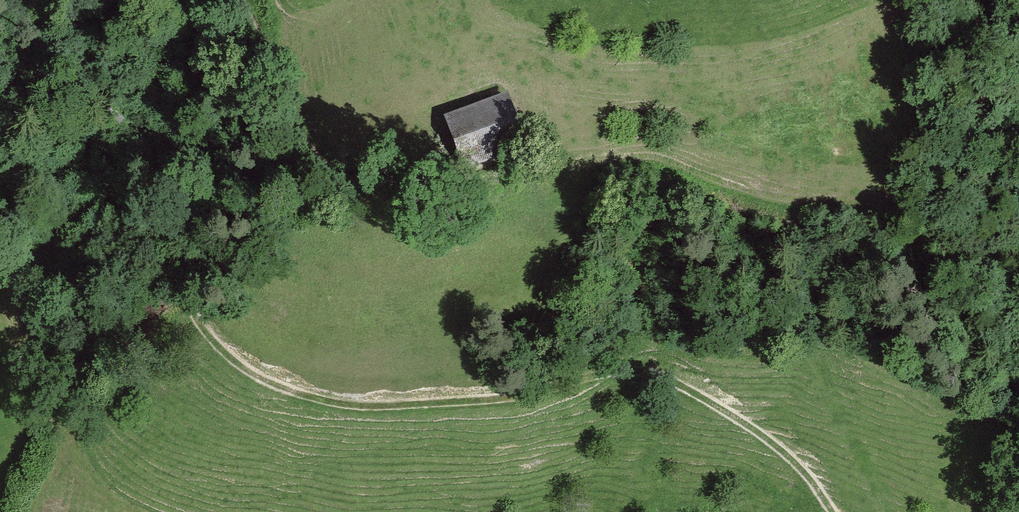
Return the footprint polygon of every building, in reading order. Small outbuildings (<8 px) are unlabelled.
[(444,121),(460,165),(521,143),(504,99),(444,121)]
